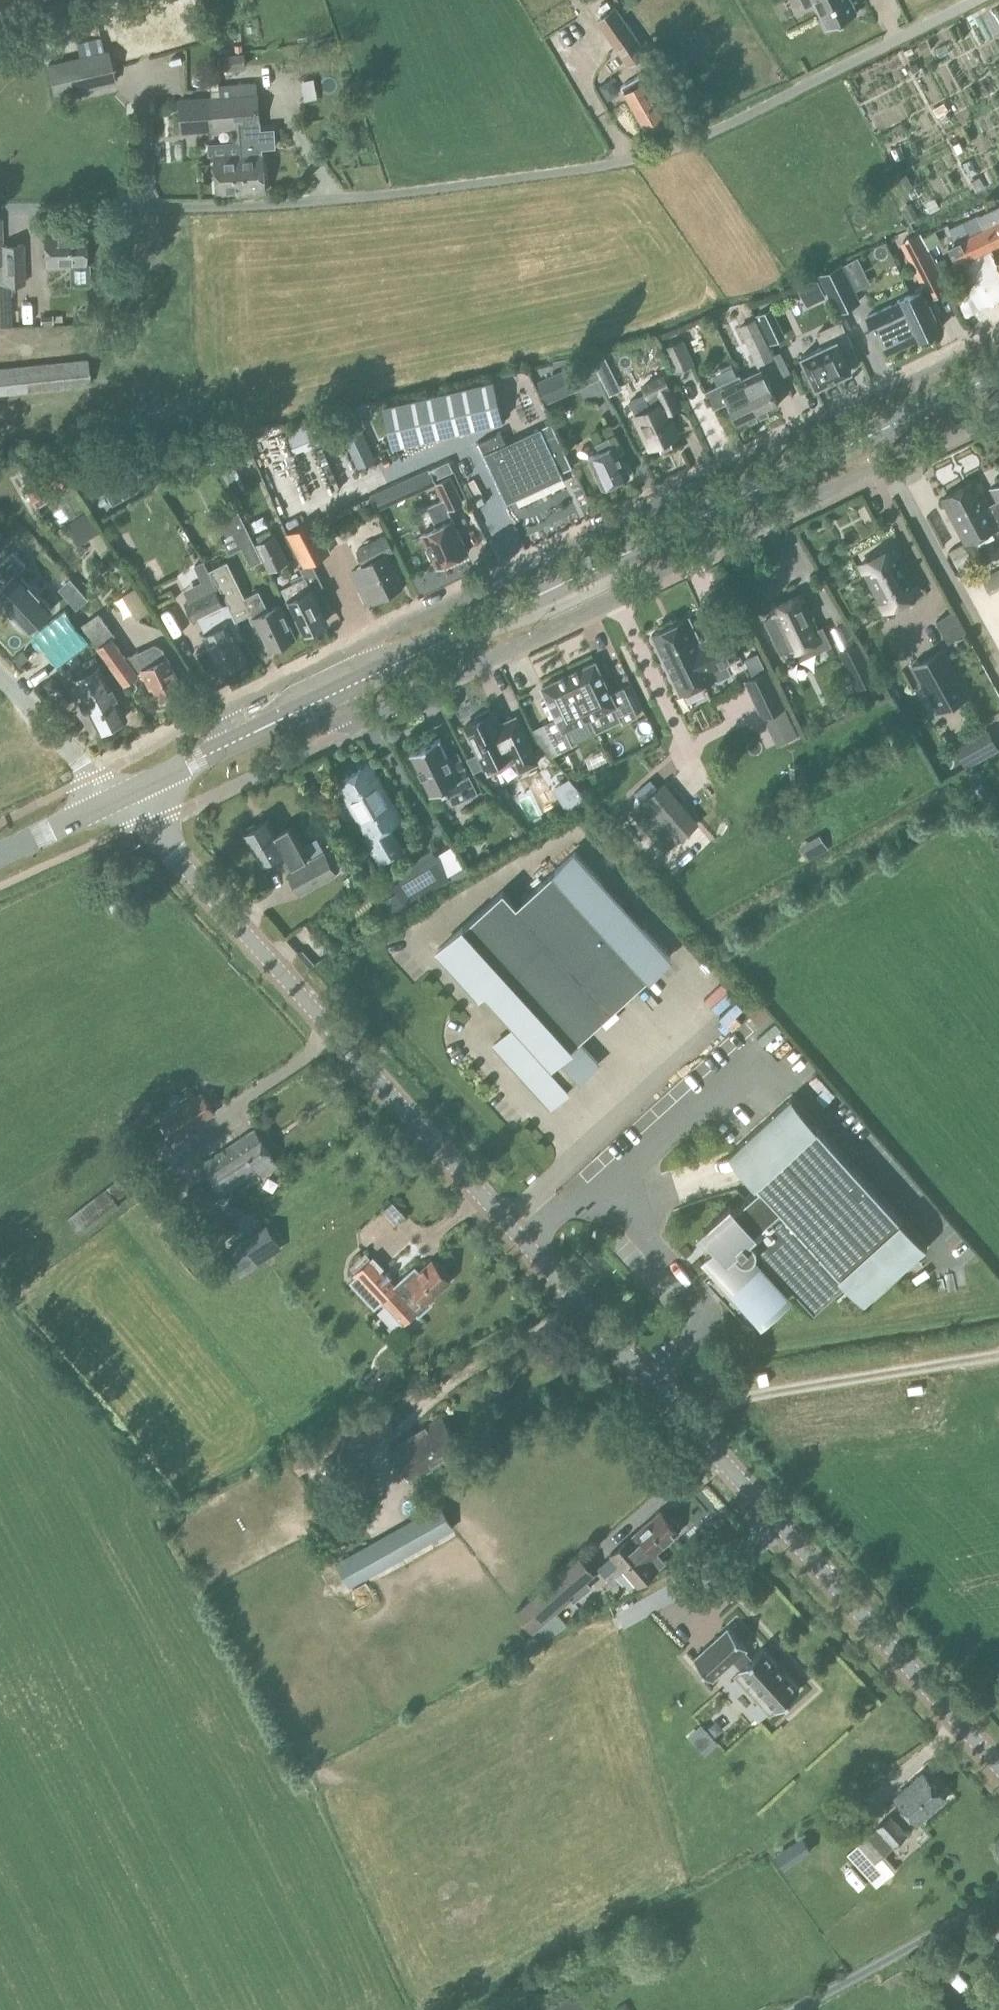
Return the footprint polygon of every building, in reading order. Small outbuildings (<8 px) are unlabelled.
[(806,5),(815,1),(827,27),(858,12),(852,0),(803,0),(806,5)] [(628,65),(647,51),(615,5),(596,19),(628,65)] [(108,48),(46,62),(54,96),(116,82),(108,48)] [(847,70),(873,145),(902,135),(914,170),(935,163),(929,146),(945,141),(932,104),(920,108),(900,51),(847,70)] [(213,64),(237,64),(238,53),(213,53),(213,64)] [(661,99),(646,72),(622,85),(625,91),(646,128),(667,116),(658,101),(661,99)] [(221,95),(212,96),(214,130),(236,128),(259,126),(260,126),(257,81),(220,84),(221,95)] [(212,96),(180,99),(182,133),(214,130),(212,96)] [(259,126),(236,128),(238,153),(239,153),(242,192),(266,190),(263,152),(263,147),(276,147),(275,127),(259,128),(259,126)] [(238,153),(215,155),(218,194),(242,192),(239,153),(238,153)] [(949,178),(940,180),(938,167),(916,172),(924,207),(953,201),(949,178)] [(986,226),(980,215),(955,227),(961,238),(948,244),(958,264),(998,244),(998,219),(986,226)] [(25,283),(24,243),(3,243),(2,217),(0,217),(0,284),(25,283)] [(84,229),(44,231),(45,265),(85,264),(84,229)] [(913,256),(909,258),(924,288),(914,292),(933,330),(943,325),(937,313),(941,310),(934,295),(949,287),(930,248),(913,256)] [(838,311),(860,301),(843,265),(821,276),(838,311)] [(781,289),(789,310),(819,299),(811,277),(781,289)] [(933,330),(914,292),(898,300),(898,301),(868,315),(875,330),(878,329),(881,335),(889,351),(916,338),(933,330)] [(772,306),(756,314),(769,344),(786,336),(772,306)] [(52,314),(40,315),(41,325),(53,324),(52,314)] [(755,318),(739,325),(758,366),(775,358),(755,318)] [(824,344),(802,355),(807,366),(802,368),(809,382),(814,380),(816,386),(852,369),(843,351),(854,346),(842,320),(818,332),(824,344)] [(675,371),(691,365),(679,339),(664,346),(675,371)] [(0,367),(0,394),(91,385),(88,358),(0,367)] [(588,383),(577,361),(538,380),(548,402),(588,383)] [(750,393),(760,413),(779,403),(768,382),(771,380),(766,368),(743,378),(750,393)] [(647,391),(629,399),(632,405),(636,414),(651,446),(678,434),(667,411),(679,406),(670,387),(664,374),(643,384),(647,391)] [(750,393),(743,378),(742,379),(741,375),(707,391),(716,409),(729,402),(738,423),(760,413),(750,393)] [(471,426),(503,418),(494,379),(384,403),(393,443),(471,426)] [(349,423),(342,426),(360,465),(374,458),(360,427),(364,425),(361,418),(357,420),(353,411),(345,415),(349,423)] [(287,433),(279,436),(284,448),(292,445),(295,454),(340,436),(332,414),(287,432),(287,433)] [(541,427),(507,442),(503,434),(481,444),(503,492),(516,497),(563,475),(561,471),(572,466),(552,421),(541,426),(541,427)] [(600,451),(589,456),(603,486),(629,474),(615,443),(613,445),(609,437),(596,443),(600,451)] [(130,448),(80,476),(92,496),(142,468),(130,448)] [(449,460),(429,469),(434,479),(454,470),(449,460)] [(437,526),(422,533),(437,566),(468,551),(453,519),(448,509),(463,502),(451,475),(435,482),(435,483),(442,498),(443,498),(444,501),(429,508),(437,526)] [(941,498),(965,542),(998,524),(998,482),(989,487),(997,501),(990,504),(977,479),(941,498)] [(239,510),(227,515),(242,547),(251,565),(263,559),(239,510)] [(87,512),(67,525),(78,543),(99,530),(87,512)] [(287,532),(304,566),(311,562),(332,551),(315,518),(287,532)] [(289,561),(275,533),(256,542),(270,570),(289,561)] [(387,533),(356,548),(363,564),(364,564),(371,579),(361,584),(368,600),(401,584),(387,553),(394,550),(387,533)] [(895,545),(861,563),(885,609),(919,591),(895,545)] [(45,638),(61,622),(63,619),(31,582),(43,571),(34,560),(18,574),(25,581),(7,597),(45,638)] [(245,596),(228,560),(210,569),(237,615),(250,609),(254,617),(253,617),(259,629),(262,628),(271,646),(295,634),(280,605),(269,610),(259,589),(245,596)] [(306,576),(282,587),(287,597),(288,596),(289,600),(304,630),(306,629),(310,631),(315,628),(317,624),(326,619),(311,589),(310,586),(311,585),(312,586),(321,581),(311,562),(304,566),(301,567),(306,576)] [(998,587),(998,570),(983,579),(990,592),(998,587)] [(199,619),(200,618),(207,632),(206,632),(204,634),(221,670),(246,658),(237,639),(243,636),(227,604),(225,606),(216,589),(186,603),(194,621),(199,619)] [(771,607),(773,611),(764,615),(783,655),(811,641),(816,650),(830,643),(822,626),(817,629),(800,594),(771,607)] [(927,622),(939,646),(960,635),(948,611),(927,622)] [(733,672),(728,661),(739,656),(726,629),(700,641),(688,616),(652,633),(680,693),(717,675),(718,679),(733,672)] [(107,623),(88,637),(97,649),(98,647),(122,680),(137,672),(137,673),(143,670),(149,685),(153,684),(160,699),(183,688),(168,657),(163,647),(131,663),(112,638),(115,635),(107,623)] [(53,631),(59,639),(69,632),(63,624),(53,631)] [(56,653),(68,662),(84,642),(73,632),(56,653)] [(876,679),(857,641),(839,650),(854,681),(858,688),(868,683),(876,679)] [(914,671),(937,714),(975,693),(951,650),(914,671)] [(595,661),(569,673),(590,717),(615,705),(624,722),(638,715),(624,687),(611,693),(595,661)] [(747,679),(764,718),(786,708),(769,669),(747,679)] [(100,728),(125,715),(110,683),(103,670),(79,681),(87,696),(85,697),(100,728)] [(590,717),(569,673),(543,686),(558,717),(544,723),(545,725),(550,735),(558,752),(573,745),(565,729),(590,717)] [(43,683),(50,692),(60,685),(53,676),(43,683)] [(998,735),(998,690),(974,702),(992,739),(998,735)] [(465,724),(466,727),(464,728),(470,740),(472,739),(488,772),(516,759),(521,768),(539,760),(518,716),(501,724),(494,710),(492,711),(490,707),(477,713),(479,717),(465,724)] [(550,735),(545,725),(535,730),(540,740),(550,735)] [(982,734),(963,740),(968,756),(987,751),(982,734)] [(451,762),(439,738),(441,737),(440,736),(410,751),(410,752),(412,751),(431,790),(430,791),(430,792),(456,779),(465,797),(478,791),(462,757),(451,762)] [(336,780),(368,836),(365,838),(379,862),(402,849),(389,825),(402,818),(370,761),(336,780)] [(568,811),(588,798),(570,777),(553,787),(568,811)] [(700,825),(666,785),(644,803),(679,844),(700,825)] [(247,829),(244,831),(261,860),(283,848),(294,867),(289,870),(301,891),(336,871),(324,850),(307,860),(288,827),(277,833),(268,817),(258,823),(255,821),(248,825),(247,829)] [(406,904),(450,878),(433,850),(390,876),(393,884),(394,884),(406,904)] [(504,888),(437,948),(479,994),(484,989),(517,1025),(514,1029),(512,1027),(494,1043),(529,1082),(534,1078),(544,1089),(539,1093),(551,1105),(569,1089),(567,1087),(579,1075),(581,1078),(599,1061),(582,1042),(580,1044),(577,1040),(671,955),(576,850),(517,903),(504,888)] [(725,1039),(715,1045),(727,1067),(738,1062),(725,1039)] [(201,1090),(160,1117),(175,1139),(216,1112),(201,1090)] [(704,1275),(745,1321),(754,1313),(762,1321),(790,1296),(782,1287),(787,1282),(815,1312),(847,1282),(866,1303),(927,1248),(791,1097),(730,1153),(760,1186),(735,1208),(731,1204),(705,1228),(711,1235),(709,1237),(709,1240),(710,1242),(713,1244),(715,1244),(718,1243),(719,1245),(705,1258),(713,1267),(704,1275)] [(255,1127),(204,1162),(225,1193),(259,1171),(263,1176),(279,1165),(255,1127)] [(122,1176),(68,1216),(81,1234),(121,1204),(117,1199),(131,1188),(122,1176)] [(213,1204),(200,1186),(182,1198),(195,1216),(213,1204)] [(225,1226),(213,1209),(200,1219),(212,1236),(225,1226)] [(241,1278),(285,1249),(269,1225),(225,1254),(241,1278)] [(372,1256),(352,1273),(380,1303),(382,1301),(404,1324),(420,1309),(419,1308),(427,1301),(451,1279),(432,1259),(409,1281),(408,1280),(400,1288),(372,1256)] [(389,1406),(342,1430),(353,1451),(397,1428),(392,1419),(395,1417),(389,1406)] [(442,1415),(391,1446),(410,1477),(461,1446),(442,1415)] [(318,1440),(313,1443),(291,1454),(302,1475),(327,1462),(329,1465),(352,1452),(341,1431),(319,1442),(318,1440)] [(454,1528),(440,1503),(336,1561),(350,1587),(454,1528)] [(661,1509),(610,1554),(639,1587),(666,1563),(655,1552),(679,1530),(678,1529),(681,1526),(672,1516),(669,1518),(661,1509)] [(597,1574),(581,1556),(518,1612),(537,1633),(575,1599),(572,1596),(597,1574)] [(745,1649),(748,1647),(729,1626),(694,1658),(713,1678),(734,1659),(741,1666),(740,1667),(742,1669),(736,1674),(748,1688),(751,1686),(760,1697),(758,1699),(770,1713),(776,1707),(778,1709),(800,1689),(763,1647),(752,1657),(745,1649)] [(923,1770),(895,1796),(918,1822),(946,1796),(923,1770)] [(876,1827),(858,1843),(875,1862),(908,1833),(890,1814),(876,1826),(876,1827)] [(785,1869),(799,1859),(789,1844),(775,1854),(785,1869)]
